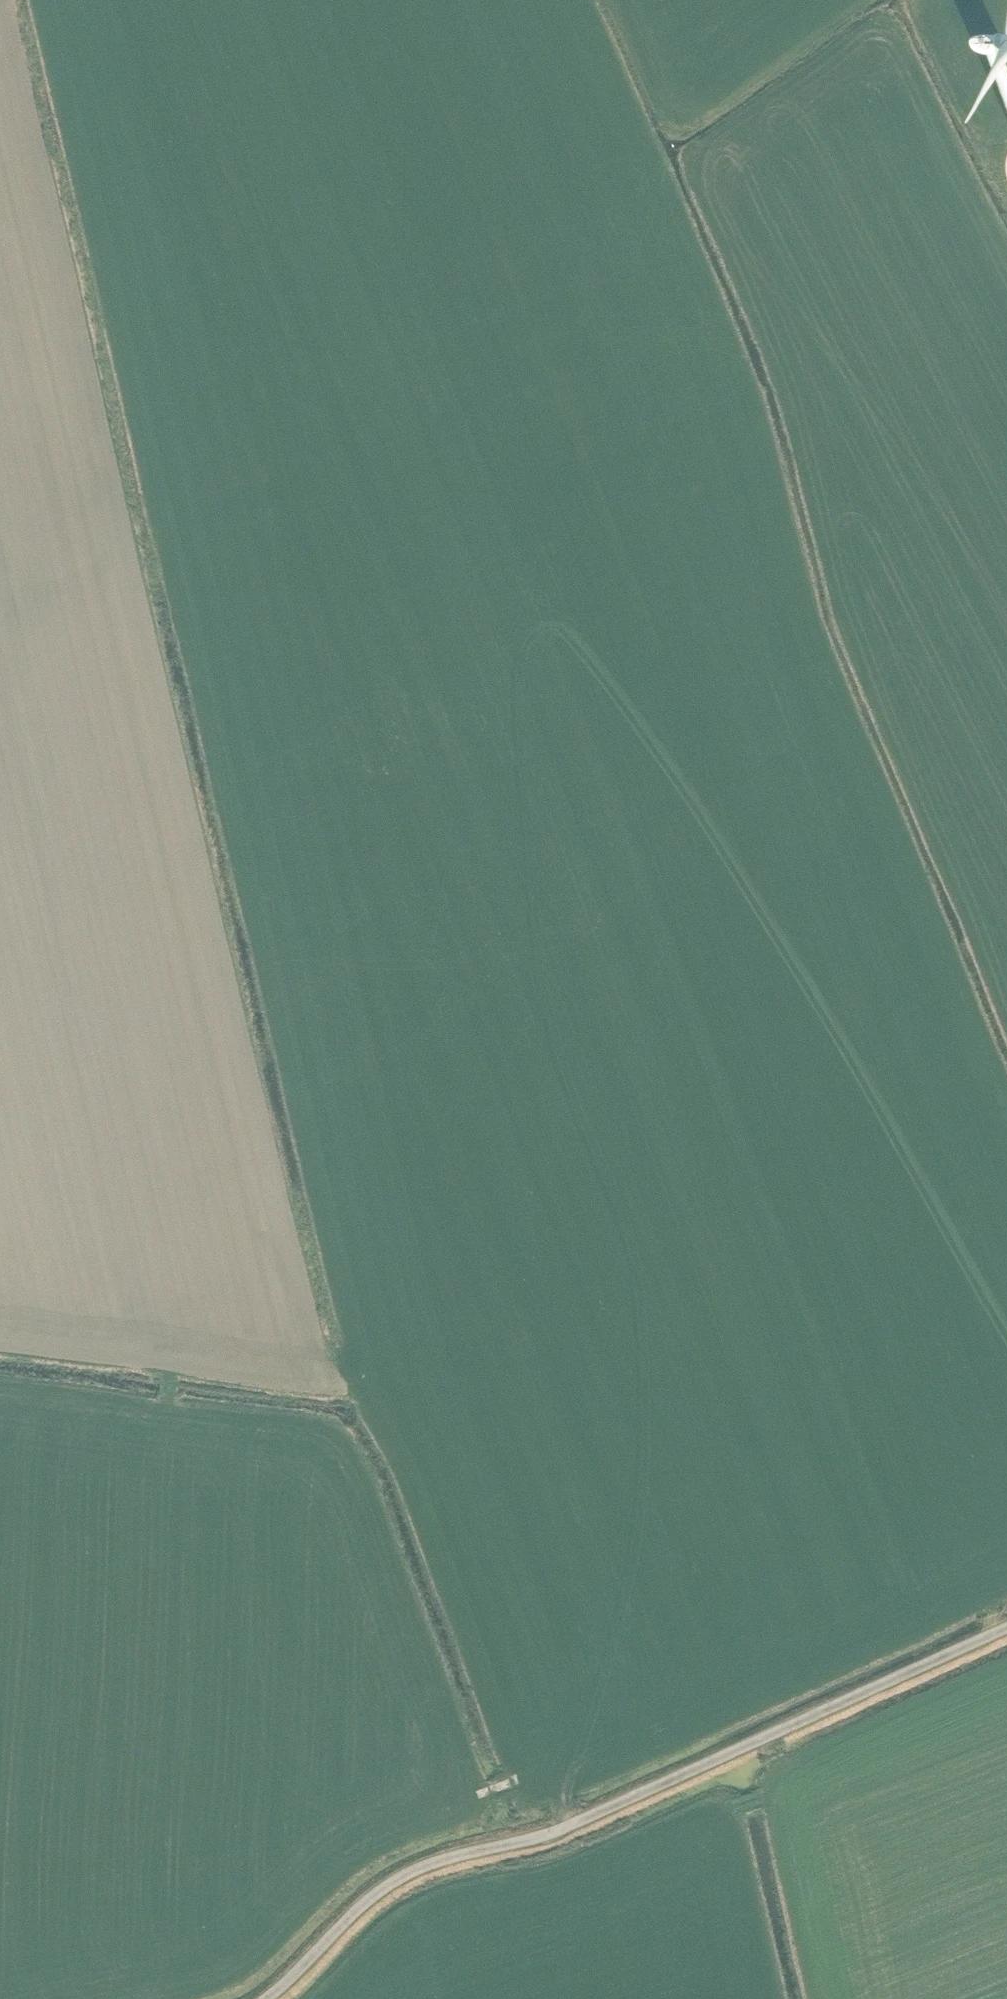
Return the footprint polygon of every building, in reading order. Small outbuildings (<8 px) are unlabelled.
[(752,1807),(757,1825),(767,1822),(762,1804),(752,1807)]
